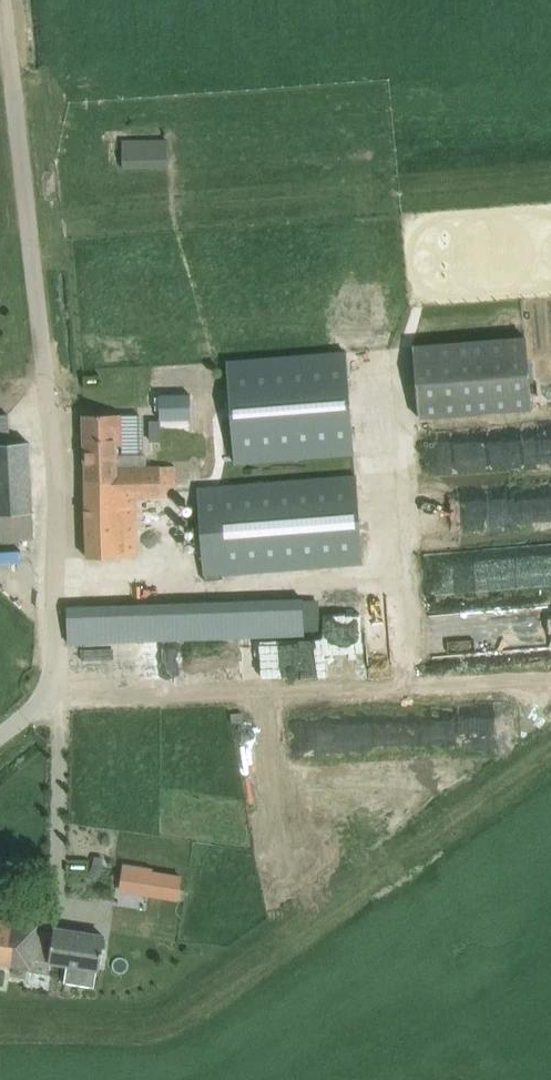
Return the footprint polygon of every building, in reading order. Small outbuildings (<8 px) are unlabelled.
[(169,166),(169,137),(122,137),(122,167),(169,166)] [(421,417),(531,409),(525,336),(416,345),(421,417)] [(353,454),(345,351),(228,359),(236,463),(353,454)] [(153,392),(154,415),(186,413),(184,390),(153,392)] [(12,538),(34,538),(33,512),(29,441),(10,442),(8,413),(0,414),(0,539),(12,538)] [(122,445),(122,413),(83,414),(84,461),(85,461),(85,486),(175,483),(174,466),(118,467),(117,445),(122,445)] [(204,575),(206,575),(206,579),(221,578),(221,574),(363,563),(357,474),(198,486),(204,575)] [(175,483),(85,486),(87,557),(137,556),(135,499),(175,498),(175,483)] [(91,642),(304,635),(304,630),(321,630),(320,599),(90,606),(68,607),(69,642),(91,642)] [(177,877),(149,873),(147,892),(152,892),(175,895),(177,877)] [(31,966),(30,970),(47,973),(50,960),(68,963),(65,982),(95,986),(98,968),(100,968),(105,936),(55,928),(54,933),(37,930),(38,925),(0,919),(0,962),(31,966)]
